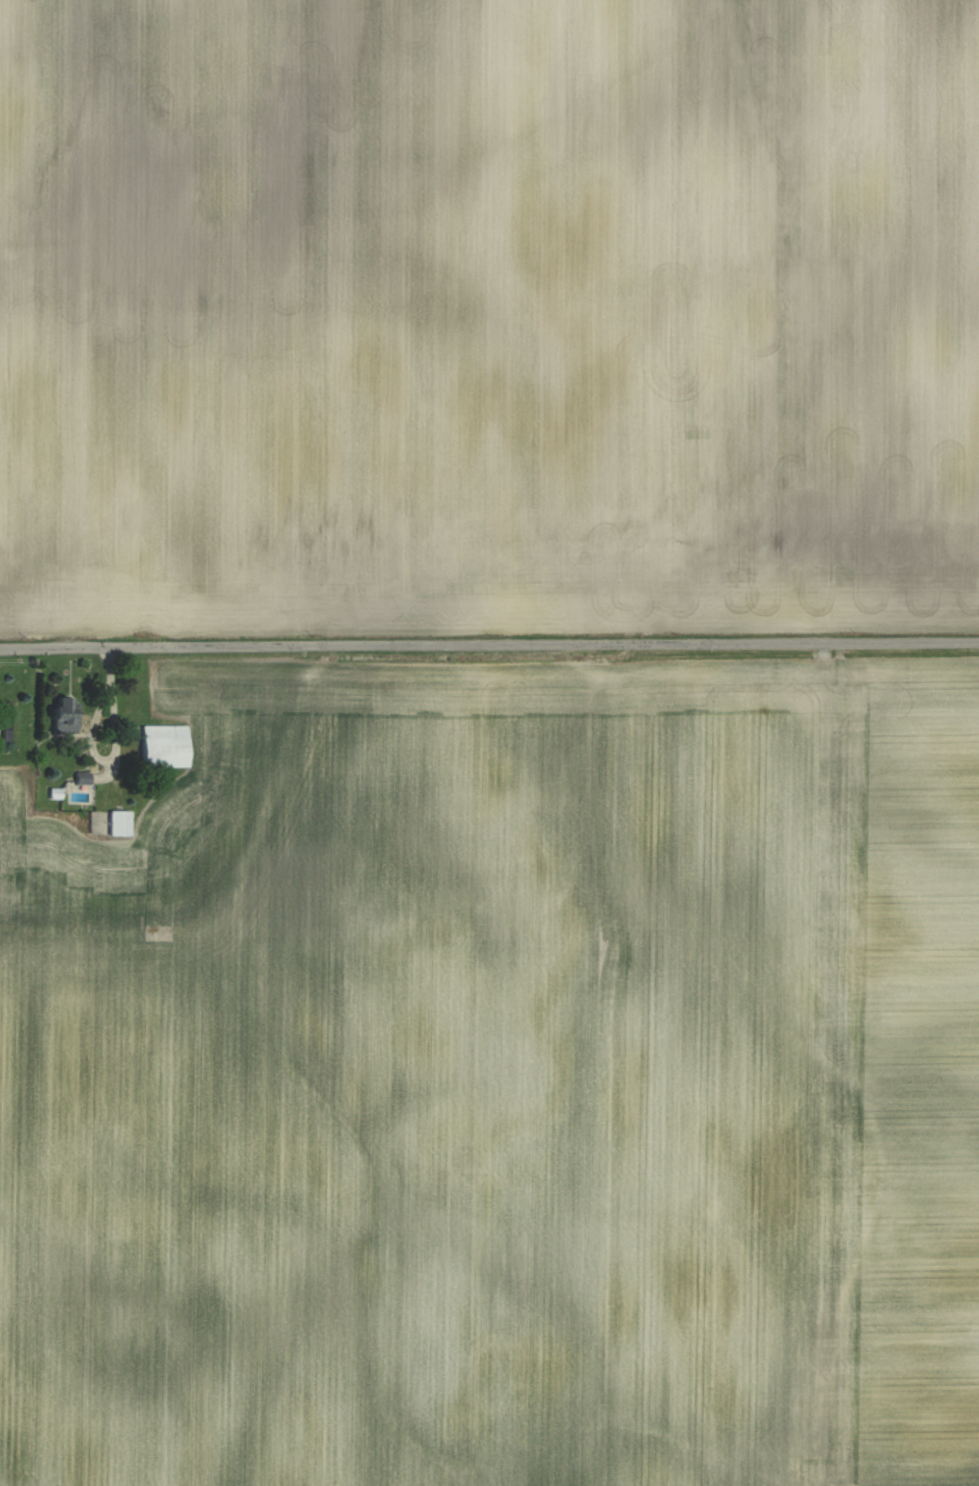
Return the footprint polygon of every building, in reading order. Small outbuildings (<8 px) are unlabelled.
[(78,732),(78,697),(53,697),(53,732),(78,732)] [(185,725),(142,725),(142,774),(160,774),(160,766),(185,766),(185,725)] [(108,836),(129,836),(129,810),(108,810),(108,836)]
